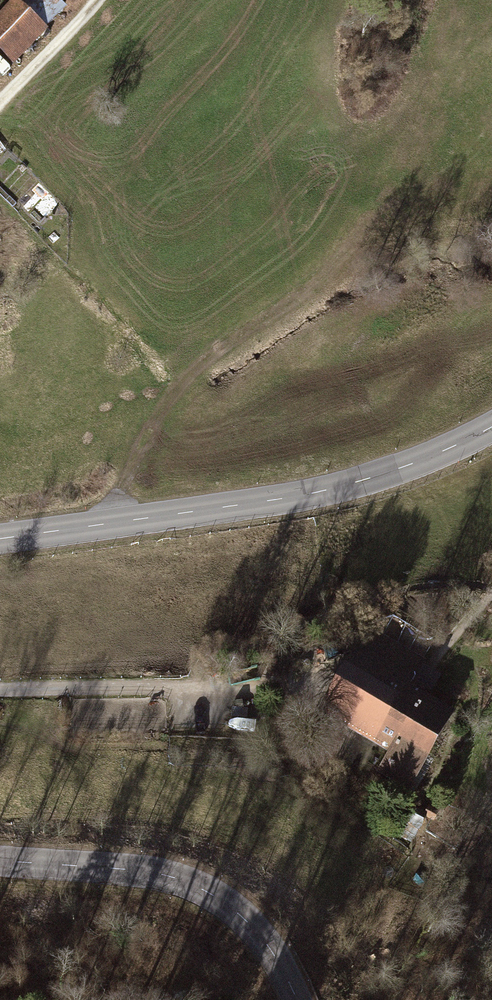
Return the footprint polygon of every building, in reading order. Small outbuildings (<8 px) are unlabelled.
[(0,21),(0,54),(16,69),(53,31),(49,28),(67,9),(58,0),(31,0),(25,6),(20,0),(0,21)] [(372,628),(320,708),(391,752),(376,775),(406,793),(456,715),(410,686),(425,662),(372,628)] [(413,812),(403,832),(418,840),(428,819),(413,812)]
